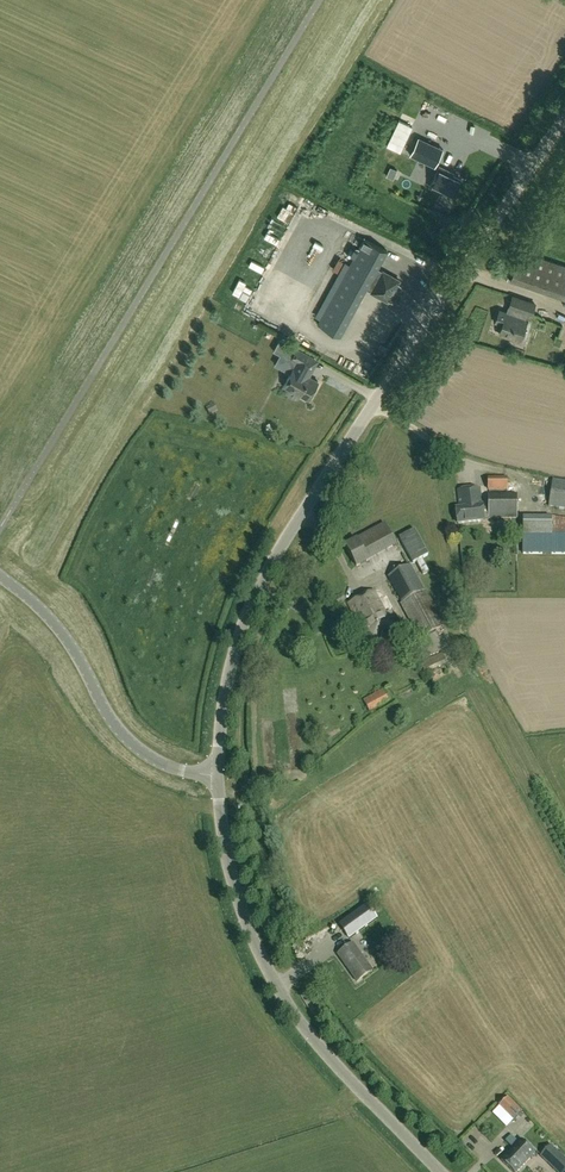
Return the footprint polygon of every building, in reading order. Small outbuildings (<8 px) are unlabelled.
[(386,145),(400,152),(412,127),(399,120),(398,120),(386,145)] [(443,140),(448,131),(440,127),(436,137),(443,140)] [(443,149),(418,137),(410,155),(434,166),(443,149)] [(390,167),(386,176),(393,179),(397,171),(397,170),(390,167)] [(448,174),(449,172),(440,167),(430,187),(439,192),(441,190),(454,196),(461,180),(448,174)] [(275,215),(290,221),(297,204),(282,198),(275,215)] [(378,269),(387,251),(365,239),(318,325),(341,337),(367,290),(389,301),(400,280),(378,269)] [(521,251),(510,282),(564,300),(564,266),(521,251)] [(536,305),(513,297),(509,308),(510,308),(508,314),(500,311),(496,322),(503,325),(499,334),(521,342),(529,319),(527,318),(529,313),(533,314),(536,305)] [(284,370),(290,374),(284,387),(309,401),(319,383),(309,378),(319,359),(297,347),(297,348),(288,343),(280,338),(273,351),(281,356),(283,353),(291,358),(284,370)] [(555,354),(561,356),(559,365),(564,367),(564,350),(556,347),(555,354)] [(207,408),(210,415),(217,411),(213,402),(209,404),(210,407),(207,408)] [(488,490),(507,491),(507,478),(488,478),(488,490)] [(553,480),(549,507),(564,510),(564,482),(553,480)] [(483,520),(486,519),(517,519),(517,494),(488,493),(488,510),(483,510),(481,489),(457,491),(459,510),(457,510),(458,524),(484,521),(483,520)] [(564,555),(564,519),(552,517),(552,518),(522,517),(523,555),(564,555)] [(357,539),(344,546),(357,569),(369,562),(397,547),(385,524),(357,539)] [(423,575),(429,572),(422,559),(429,556),(415,530),(400,538),(413,564),(416,562),(423,575)] [(455,568),(466,566),(464,558),(453,561),(455,568)] [(388,578),(402,604),(400,605),(420,641),(445,627),(426,591),(424,592),(410,565),(388,578)] [(394,628),(385,612),(393,608),(387,595),(378,599),(374,591),(349,605),(368,642),(394,628)] [(329,609),(330,620),(341,620),(341,608),(329,609)] [(389,634),(394,643),(401,639),(396,630),(389,634)] [(442,653),(421,662),(426,674),(447,664),(442,653)] [(384,688),(363,700),(369,712),(390,700),(384,688)] [(376,921),(366,907),(338,926),(348,941),(376,921)] [(373,971),(354,945),(338,956),(357,982),(373,971)] [(343,997),(344,1012),(365,1011),(364,995),(343,997)] [(523,1112),(509,1098),(499,1108),(513,1122),(523,1112)] [(535,1154),(521,1141),(501,1162),(512,1171),(519,1171),(535,1154)] [(564,1157),(564,1156),(561,1153),(559,1154),(551,1147),(541,1158),(556,1171),(564,1171),(564,1160),(564,1159),(564,1157)]
